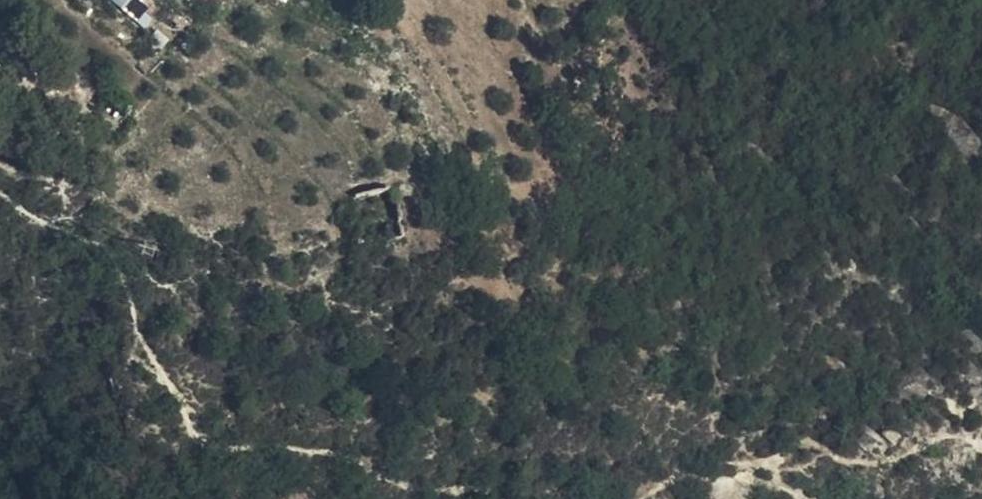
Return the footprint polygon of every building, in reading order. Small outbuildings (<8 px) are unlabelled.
[(130,23),(142,9),(133,0),(106,0),(130,23)]
